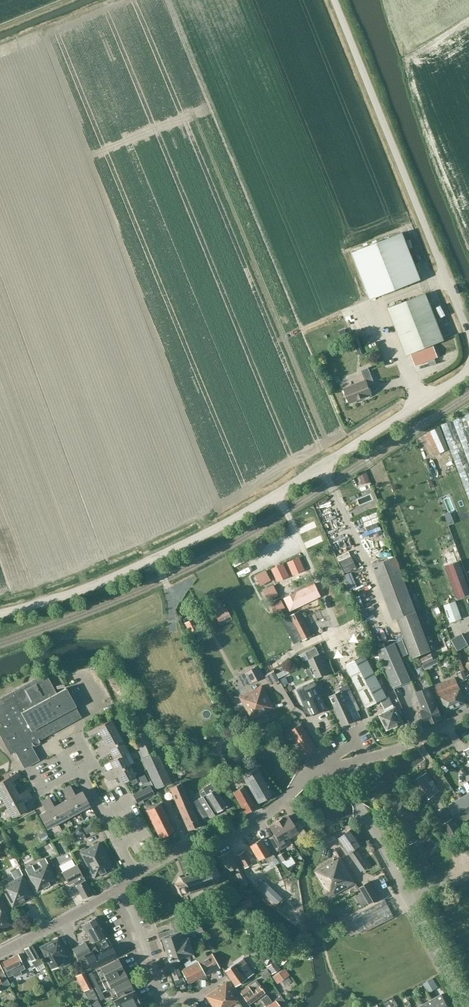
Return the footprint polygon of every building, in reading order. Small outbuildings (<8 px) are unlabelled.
[(352,252),(370,299),(421,279),(402,232),(352,252)] [(426,294),(388,308),(406,355),(444,340),(426,294)] [(433,346),(411,355),(415,366),(438,357),(433,346)] [(343,387),(336,389),(340,401),(347,398),(350,403),(371,395),(368,385),(374,383),(368,368),(361,370),(365,380),(344,388),(343,387)] [(441,425),(468,498),(468,414),(441,425)] [(363,485),(358,472),(346,477),(352,490),(363,485)] [(297,531),(303,541),(312,536),(306,526),(297,531)] [(397,619),(411,656),(412,658),(431,651),(426,636),(425,636),(416,612),(395,557),(373,565),(393,620),(397,619)] [(299,558),(288,562),(291,568),(292,567),(295,573),(304,569),(299,558)] [(445,566),(457,599),(468,594),(468,588),(459,561),(445,566)] [(283,564),(272,569),(278,580),(286,576),(283,570),(285,569),(283,564)] [(250,566),(237,572),(240,578),(252,572),(250,566)] [(266,570),(258,574),(264,584),(271,580),(266,570)] [(297,592),(284,598),(290,612),(321,597),(315,583),(297,592)] [(274,585),(266,589),(272,599),(279,595),(274,585)] [(281,600),(274,604),(279,614),(286,611),(287,610),(285,607),(281,600)] [(455,601),(444,605),(450,622),(461,618),(455,601)] [(227,608),(216,613),(221,624),(233,619),(227,608)] [(300,611),(290,616),(303,641),(312,636),(300,611)] [(248,627),(241,631),(245,637),(251,633),(248,627)] [(378,645),(380,649),(377,650),(394,687),(410,680),(394,643),(386,647),(384,642),(378,645)] [(305,653),(300,655),(303,662),(308,659),(317,678),(328,673),(316,647),(305,652),(305,653)] [(432,654),(420,660),(423,665),(434,660),(432,654)] [(365,655),(346,665),(368,707),(381,701),(386,711),(379,715),(387,730),(394,727),(394,728),(403,723),(395,707),(393,708),(365,655)] [(251,684),(265,676),(259,665),(242,675),(248,685),(250,683),(251,684)] [(467,679),(463,670),(458,672),(461,681),(467,679)] [(24,768),(39,760),(31,746),(32,745),(33,746),(33,745),(32,743),(38,740),(39,742),(40,742),(39,740),(80,717),(75,706),(65,687),(56,693),(46,673),(0,698),(0,724),(1,725),(0,725),(0,736),(10,755),(15,752),(24,768)] [(435,686),(441,699),(446,712),(466,703),(456,678),(435,686)] [(283,686),(289,701),(295,699),(288,684),(283,686)] [(240,697),(252,720),(275,708),(262,685),(240,697)] [(315,686),(307,690),(310,699),(307,700),(314,715),(326,709),(319,695),(315,686)] [(361,717),(358,711),(360,710),(349,687),(329,696),(343,725),(361,717)] [(429,687),(416,692),(423,709),(421,710),(427,724),(428,724),(441,719),(442,718),(436,704),(429,687)] [(400,712),(408,708),(405,701),(397,706),(400,712)] [(110,719),(96,726),(102,737),(116,729),(110,719)] [(299,720),(292,724),(294,728),(290,730),(306,755),(316,748),(302,724),(299,720)] [(116,729),(102,737),(105,744),(107,748),(122,740),(116,729)] [(132,738),(141,757),(153,751),(144,733),(132,738)] [(122,740),(107,748),(109,752),(113,759),(128,751),(122,740)] [(113,759),(109,761),(115,772),(128,765),(133,762),(128,751),(113,759)] [(155,756),(153,751),(141,757),(155,789),(171,781),(158,754),(155,756)] [(128,765),(115,772),(120,783),(134,775),(128,765)] [(273,794),(258,767),(242,776),(257,803),(273,794)] [(9,777),(0,782),(0,794),(0,795),(15,787),(11,780),(20,775),(18,772),(9,777)] [(439,791),(427,772),(413,782),(426,801),(439,791)] [(226,806),(215,788),(211,782),(202,788),(203,791),(199,793),(202,797),(193,802),(202,817),(207,814),(208,817),(213,814),(212,811),(215,809),(217,812),(226,806)] [(180,783),(169,788),(188,830),(199,825),(180,783)] [(133,795),(133,796),(137,803),(154,794),(150,786),(133,795)] [(245,812),(247,811),(255,806),(243,786),(233,792),(245,812)] [(15,787),(0,795),(6,806),(21,798),(19,794),(15,787)] [(74,795),(71,797),(79,811),(89,805),(82,791),(74,795)] [(468,818),(468,793),(447,806),(454,817),(458,825),(468,818)] [(391,814),(408,845),(418,839),(412,829),(410,830),(406,821),(416,816),(415,814),(419,812),(417,808),(413,810),(405,795),(394,802),(394,803),(388,806),(392,813),(391,814)] [(67,799),(60,803),(68,817),(79,811),(71,797),(67,799)] [(21,798),(6,806),(12,817),(26,809),(22,802),(21,798)] [(53,806),(49,809),(57,823),(68,817),(60,803),(53,806)] [(173,830),(164,811),(160,803),(146,810),(159,837),(173,830)] [(46,811),(39,814),(47,829),(57,823),(49,809),(46,811)] [(282,817),(278,820),(289,838),(298,832),(301,836),(306,833),(302,827),(306,825),(302,820),(294,825),(288,815),(283,819),(282,817)] [(454,817),(442,824),(451,840),(463,833),(458,825),(454,817)] [(284,841),(289,838),(278,820),(274,823),(274,824),(269,827),(275,836),(270,840),(277,851),(286,845),(284,841)] [(93,829),(90,824),(83,828),(86,833),(93,829)] [(352,829),(339,838),(340,840),(339,843),(342,846),(345,847),(353,858),(361,871),(369,866),(356,848),(362,844),(352,829)] [(276,858),(271,851),(269,852),(261,839),(250,846),(258,859),(263,856),(268,863),(276,858)] [(112,868),(98,842),(80,852),(94,878),(112,868)] [(454,853),(460,850),(457,844),(451,848),(454,853)] [(234,868),(236,872),(235,872),(242,886),(247,884),(246,880),(231,850),(218,856),(225,872),(234,868)] [(236,856),(244,869),(252,864),(244,851),(236,856)] [(288,859),(284,852),(277,855),(282,862),(288,859)] [(356,882),(340,856),(314,871),(329,897),(356,882)] [(38,861),(40,863),(41,867),(35,870),(32,865),(25,869),(37,892),(57,881),(45,858),(38,861)] [(76,864),(69,868),(62,872),(68,885),(73,882),(75,886),(76,885),(82,897),(84,898),(90,895),(91,892),(85,881),(76,864)] [(206,867),(202,869),(201,868),(201,869),(197,871),(196,870),(195,870),(196,871),(191,873),(191,872),(190,872),(191,873),(186,875),(186,874),(185,874),(185,875),(181,877),(179,876),(179,877),(180,878),(182,881),(174,884),(178,893),(185,890),(186,893),(185,894),(186,895),(187,893),(191,892),(192,893),(193,892),(192,891),(193,891),(196,890),(197,890),(197,891),(198,890),(197,889),(202,888),(202,889),(203,888),(203,887),(207,885),(207,887),(208,886),(208,885),(212,883),(213,884),(213,883),(216,880),(217,881),(218,880),(217,879),(218,875),(219,875),(219,874),(218,874),(216,869),(217,869),(217,868),(216,869),(213,866),(213,865),(212,865),(212,866),(207,867),(207,866),(206,866),(206,867)] [(14,879),(1,886),(12,907),(34,896),(19,868),(11,872),(14,879)] [(380,899),(371,881),(360,886),(369,904),(380,899)] [(170,920),(173,929),(181,926),(184,936),(206,929),(204,923),(208,921),(199,898),(200,898),(199,893),(197,894),(196,890),(193,891),(194,895),(193,895),(195,900),(196,899),(200,910),(199,910),(170,920)] [(253,906),(249,898),(240,903),(244,911),(253,906)] [(361,934),(394,917),(386,899),(352,916),(361,934)] [(0,900),(0,932),(3,930),(2,928),(12,922),(0,900)] [(94,948),(96,951),(111,943),(107,935),(96,916),(81,925),(91,943),(87,945),(85,942),(72,949),(77,958),(90,951),(90,950),(94,948)] [(168,931),(158,934),(159,938),(159,939),(162,938),(169,957),(167,957),(167,958),(164,959),(166,965),(166,966),(166,967),(178,963),(177,958),(192,953),(189,943),(187,943),(184,936),(181,926),(173,929),(170,930),(171,934),(169,934),(168,931)] [(39,947),(49,965),(52,969),(63,963),(61,958),(67,954),(57,937),(39,947)] [(68,949),(78,946),(76,941),(66,944),(68,949)] [(41,962),(32,944),(24,948),(31,960),(35,966),(41,962)] [(86,955),(77,959),(83,972),(116,955),(111,944),(94,953),(93,950),(86,954),(86,955)] [(18,954),(1,962),(8,976),(12,974),(14,977),(20,974),(19,971),(25,968),(18,954)] [(198,961),(204,973),(205,975),(219,968),(211,954),(198,961)] [(243,958),(225,971),(236,985),(254,973),(243,958)] [(95,970),(100,980),(123,969),(118,959),(95,970)] [(199,976),(204,973),(198,961),(181,969),(188,983),(200,977),(199,976)] [(279,967),(275,961),(267,967),(271,973),(279,967)] [(177,965),(170,968),(176,986),(185,983),(182,978),(177,965)] [(9,984),(0,966),(0,983),(1,983),(3,987),(9,984)] [(289,974),(285,968),(273,976),(277,982),(289,974)] [(128,979),(123,969),(100,980),(105,990),(112,987),(128,979)] [(98,998),(84,972),(76,976),(84,991),(90,1003),(98,998)] [(88,973),(93,984),(96,982),(91,972),(88,973)] [(421,991),(431,988),(427,976),(417,980),(421,991)] [(128,979),(112,987),(117,997),(123,993),(130,990),(133,989),(128,979)] [(265,993),(256,980),(240,992),(249,1004),(265,993)] [(102,992),(96,982),(93,984),(98,994),(102,992)] [(238,1000),(226,982),(205,996),(213,1006),(228,1006),(238,1000)] [(115,1000),(114,1000),(114,1001),(117,1006),(141,1006),(136,996),(134,992),(134,991),(133,991),(133,992),(115,1000)] [(432,999),(436,1006),(449,1006),(442,994),(432,999)] [(271,1001),(267,995),(263,998),(268,1004),(271,1001)] [(276,1001),(267,1006),(280,1006),(285,1002),(281,995),(275,999),(276,1001)]
